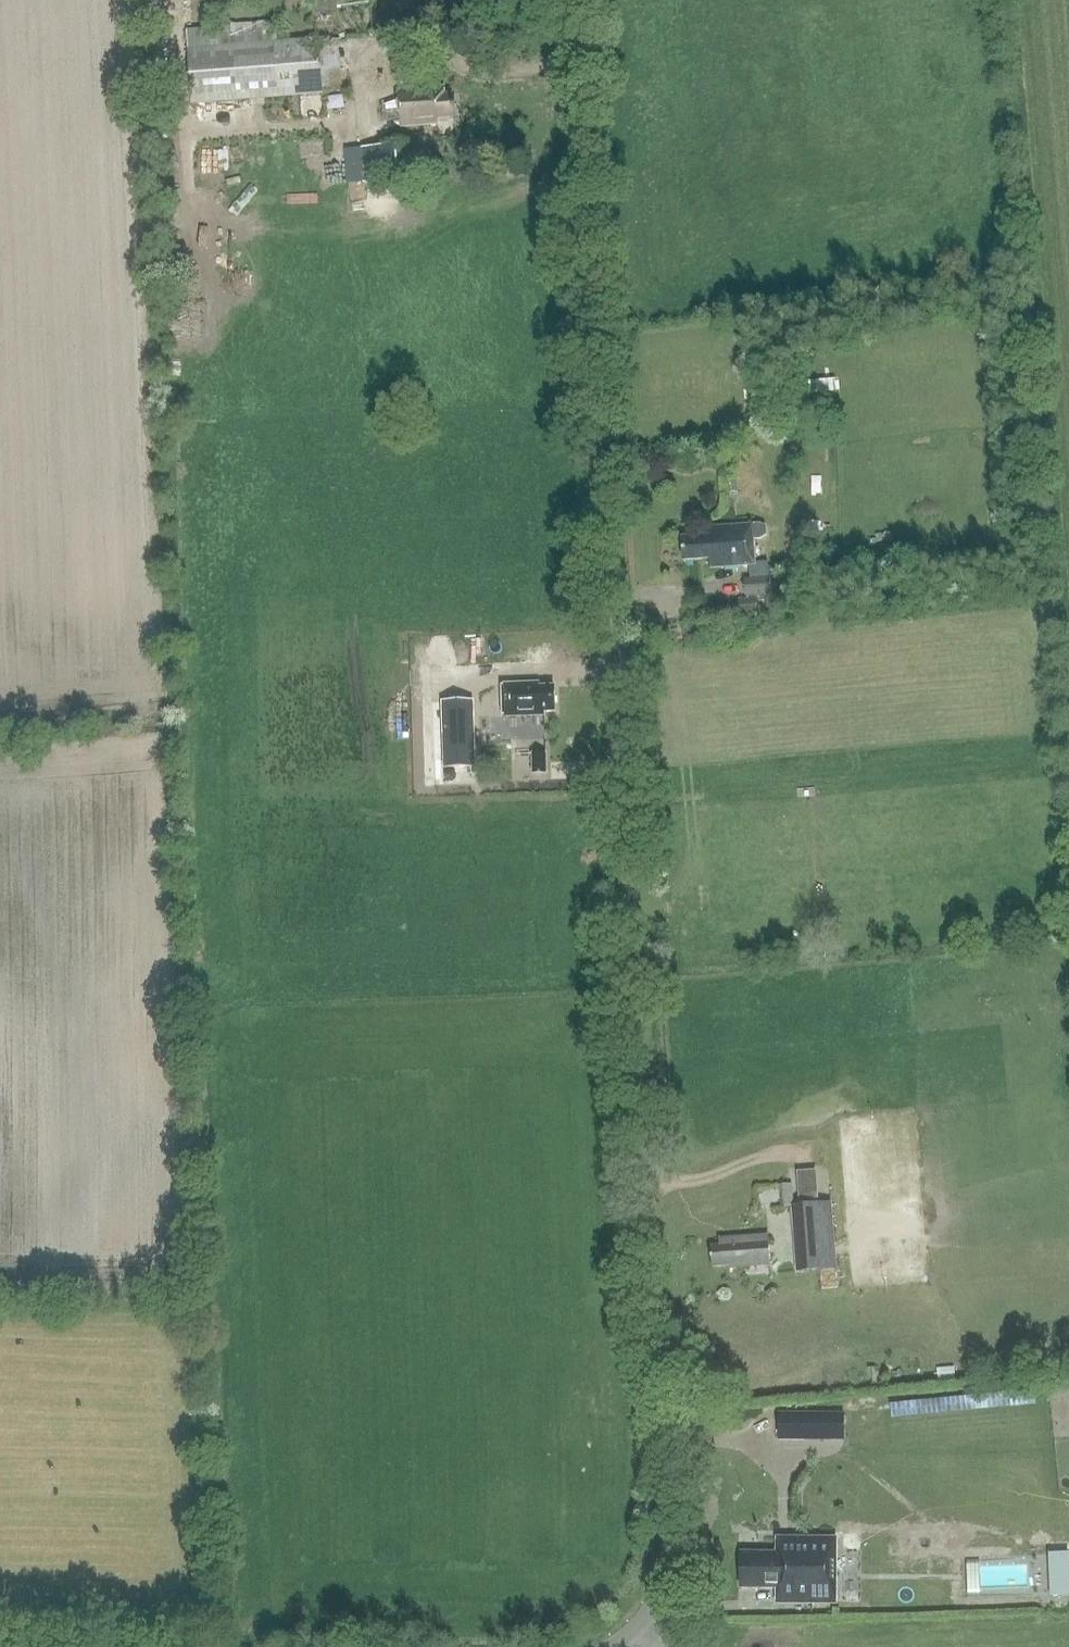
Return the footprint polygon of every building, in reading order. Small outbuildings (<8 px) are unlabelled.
[(186,29),(192,104),(324,95),(324,92),(342,91),(338,39),(319,40),(319,38),(277,41),(275,21),(233,24),(233,26),(186,29)] [(398,91),(401,125),(438,122),(437,116),(454,114),(453,96),(445,96),(444,87),(398,91)] [(326,165),(325,141),(310,141),(311,166),(326,165)] [(408,145),(345,149),(347,185),(410,181),(408,145)] [(836,377),(810,378),(811,391),(836,391),(836,377)] [(758,523),(751,524),(706,527),(707,536),(682,538),(684,560),(709,558),(710,567),(749,564),(754,563),(752,539),(760,539),(767,535),(766,526),(758,523)] [(744,578),(744,596),(771,595),(770,577),(769,577),(767,562),(754,563),(749,564),(750,578),(744,578)] [(756,599),(737,600),(738,617),(757,616),(756,599)] [(708,603),(709,617),(723,615),(721,602),(708,603)] [(542,710),(553,709),(552,686),(537,687),(537,683),(503,685),(505,714),(542,713),(542,710)] [(531,753),(532,774),(547,774),(546,752),(531,753)] [(818,1167),(799,1168),(800,1201),(819,1200),(818,1167)] [(835,1201),(795,1202),(797,1270),(838,1268),(835,1201)] [(796,1256),(792,1209),(780,1210),(780,1216),(771,1217),(771,1223),(785,1222),(786,1236),(770,1237),(771,1244),(780,1243),(781,1257),(796,1256)] [(728,1267),(769,1263),(767,1233),(718,1238),(719,1244),(710,1245),(712,1265),(728,1264),(728,1267)] [(779,1411),(780,1440),(847,1438),(846,1409),(779,1411)] [(777,1553),(742,1553),(742,1585),(777,1585),(777,1598),(833,1598),(833,1541),(777,1541),(777,1553)]
